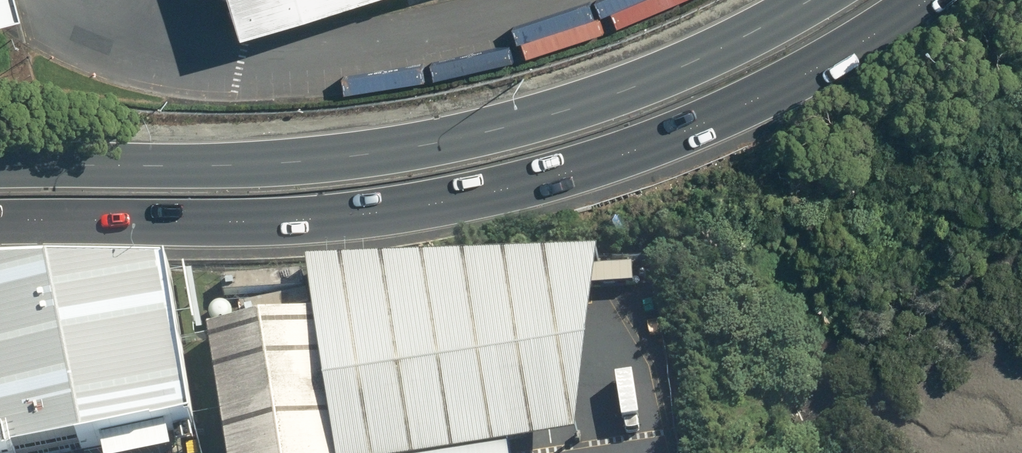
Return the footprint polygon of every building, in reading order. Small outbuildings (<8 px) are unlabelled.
[(16,4),(15,0),(0,0),(0,8),(16,4)] [(245,32),(354,0),(236,0),(245,32)] [(220,452),(547,452),(577,447),(599,261),(308,264),(311,327),(200,339),(220,452)] [(166,438),(140,281),(0,278),(0,452),(76,452),(166,438)]
